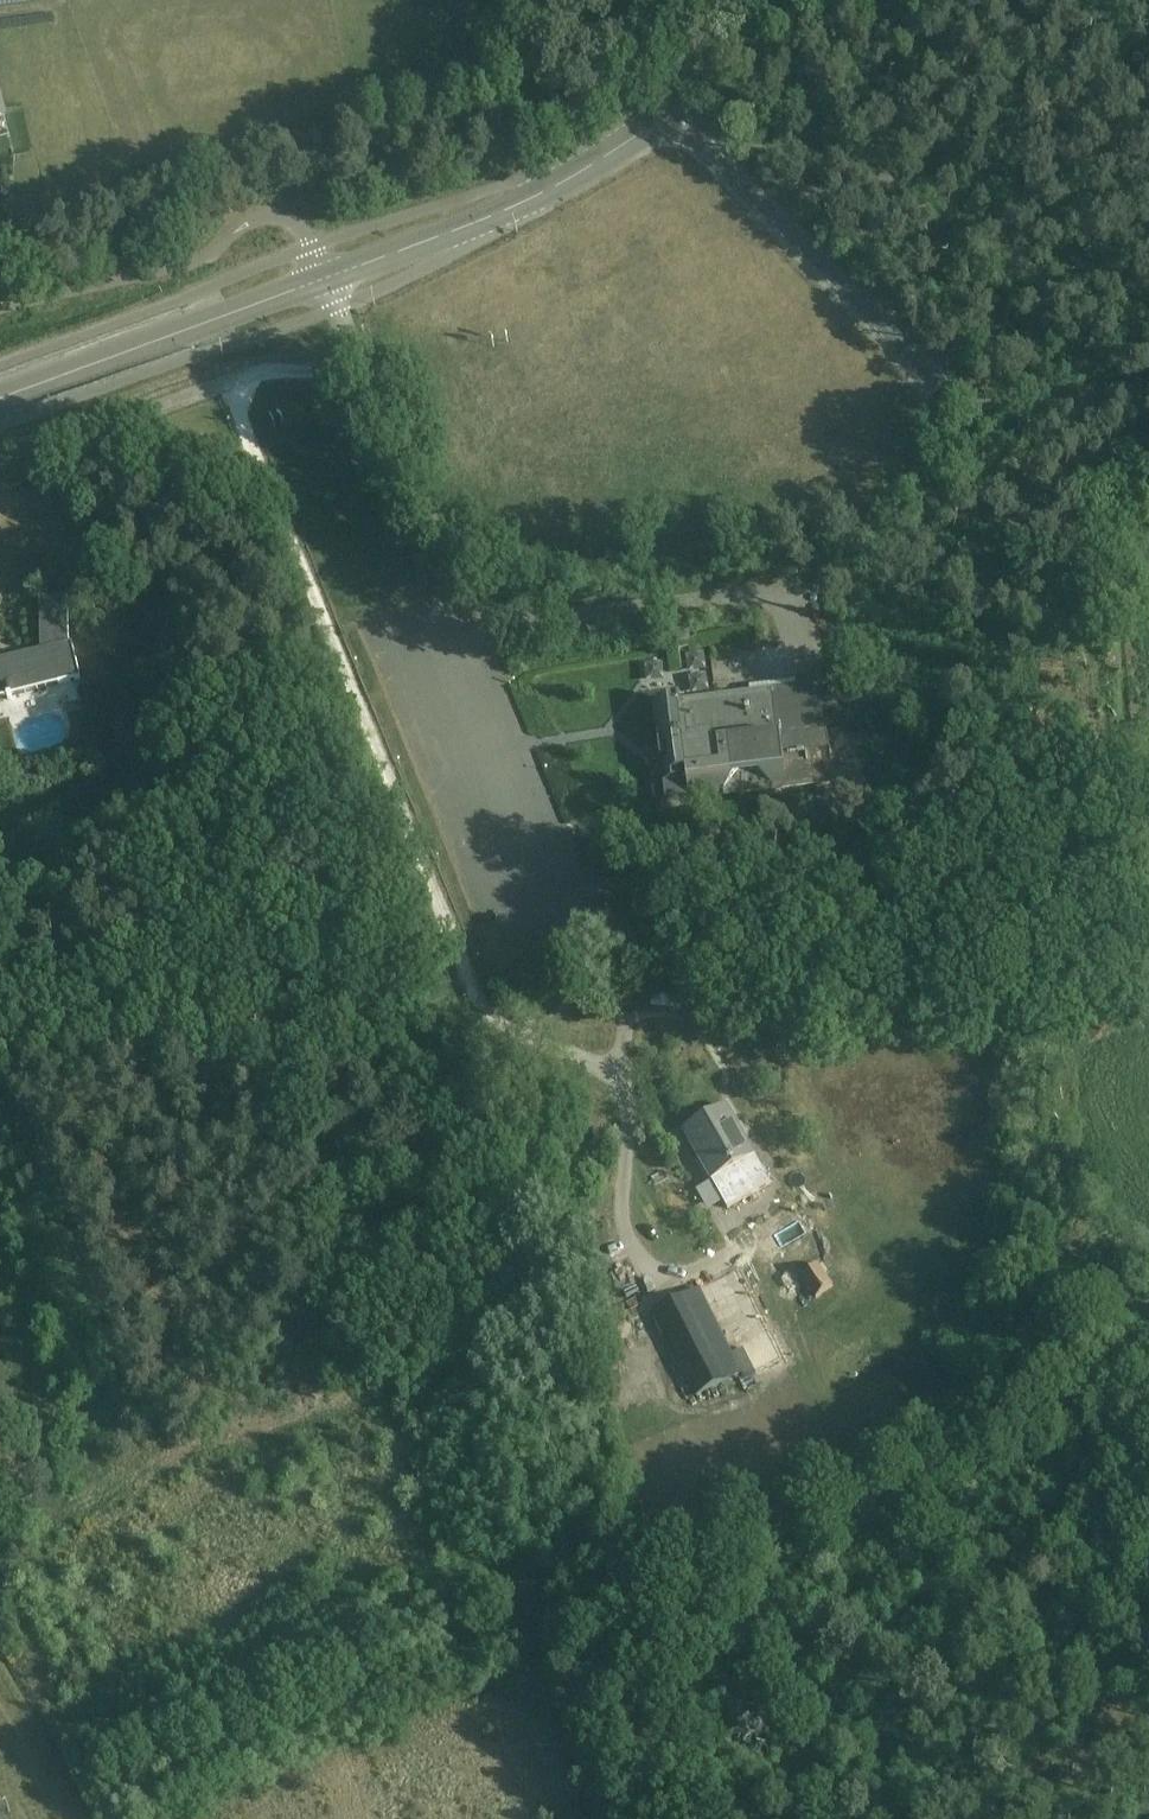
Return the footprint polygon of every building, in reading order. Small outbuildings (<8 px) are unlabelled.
[(40,600),(41,653),(0,663),(0,701),(7,700),(8,703),(12,702),(11,698),(80,682),(72,647),(68,648),(67,603),(69,602),(69,599),(40,600)] [(676,632),(678,644),(690,643),(688,631),(676,632)] [(832,780),(819,685),(653,706),(660,758),(655,759),(650,766),(651,779),(663,778),(666,802),(739,792),(740,798),(750,797),(749,791),(832,780)] [(683,1131),(727,1210),(771,1185),(727,1106),(683,1131)] [(800,1278),(815,1299),(833,1287),(817,1265),(800,1278)] [(742,1375),(699,1290),(653,1312),(696,1398),(742,1375)]
